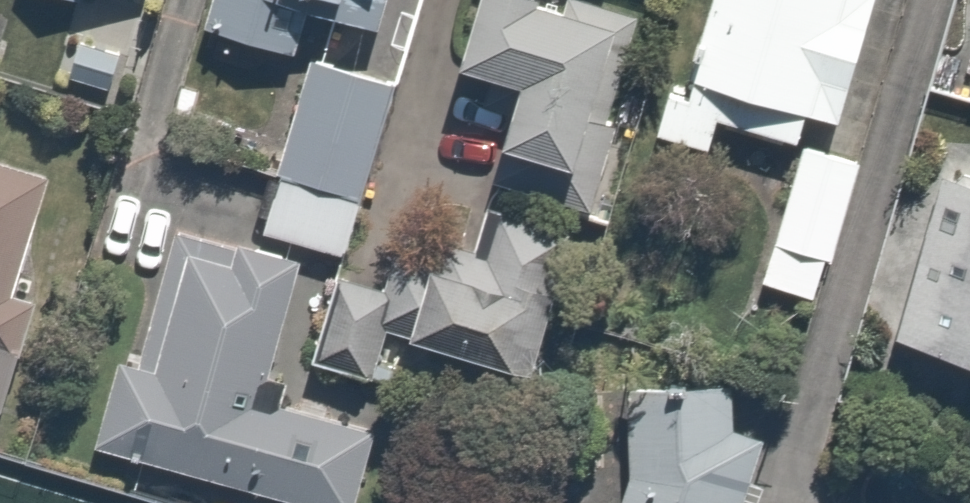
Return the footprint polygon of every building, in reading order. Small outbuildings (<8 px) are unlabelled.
[(211,26),(281,45),(292,0),(218,0),(211,26)] [(364,16),(368,0),(304,0),(364,16)] [(441,342),(557,379),(678,0),(507,0),(484,75),(544,94),(524,157),(573,172),(555,229),(512,215),(496,266),(468,257),(441,342)] [(700,95),(681,90),(666,144),(725,161),(736,120),(797,137),(801,122),(858,138),(896,0),(726,0),(700,95)] [(395,70),(315,54),(280,226),(360,242),(395,70)] [(1,414),(68,167),(0,149),(0,414),(1,414)] [(863,169),(809,152),(766,285),(819,303),(863,169)] [(941,167),(892,339),(969,362),(969,175),(941,167)] [(178,225),(148,353),(124,348),(101,447),(344,502),(385,502),(403,426),(279,397),(312,256),(178,225)] [(421,290),(344,269),(319,360),(396,381),(421,290)] [(650,363),(615,502),(784,502),(809,403),(650,363)]
